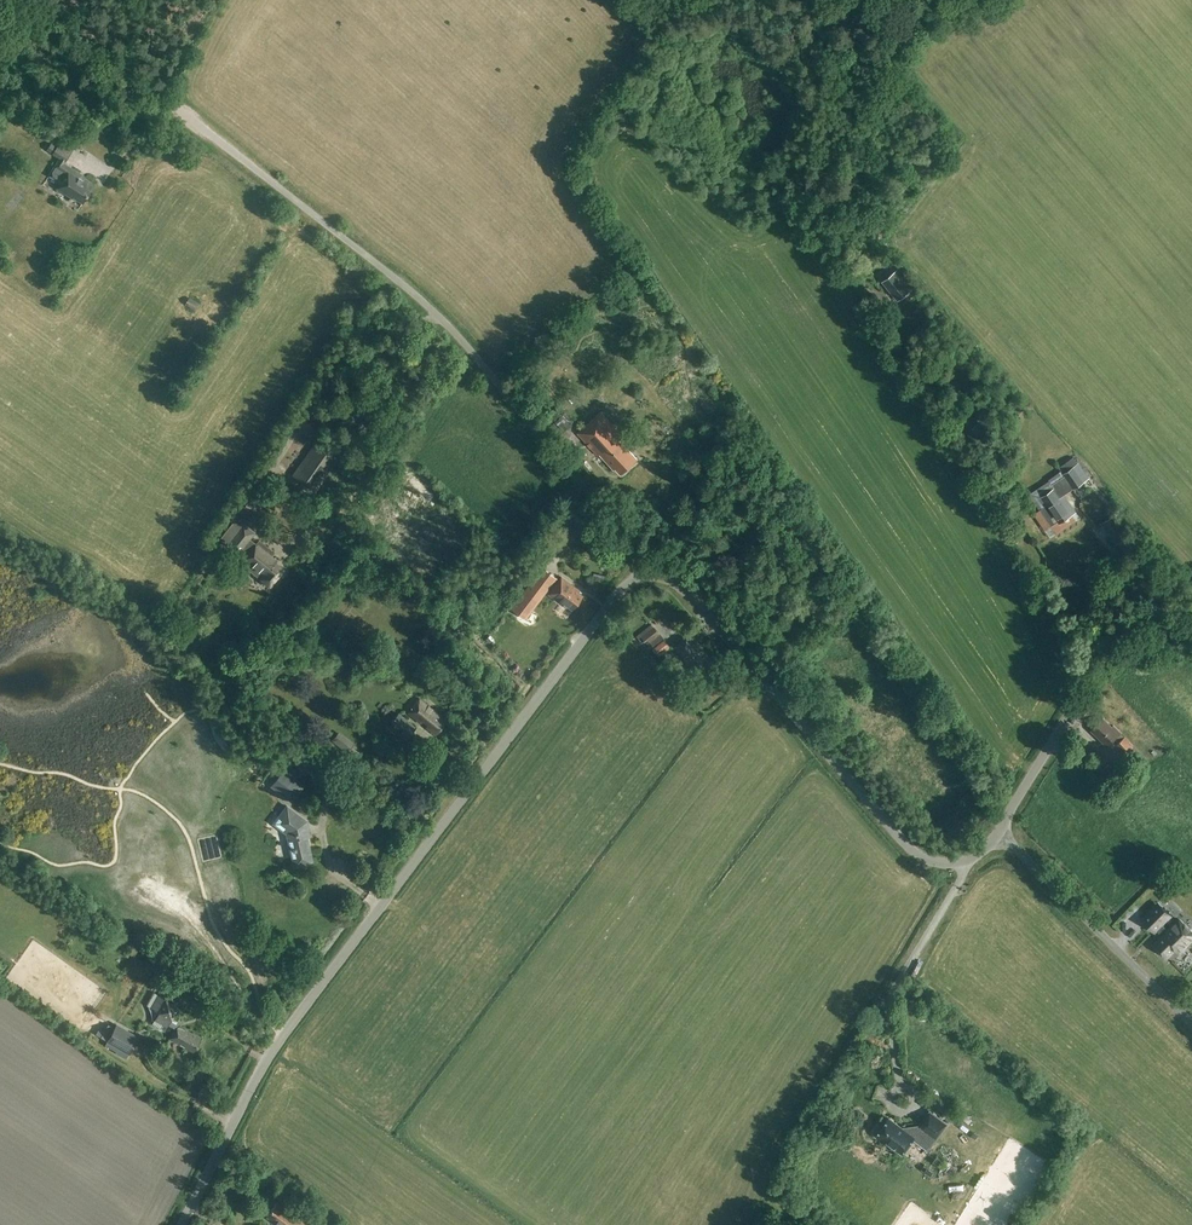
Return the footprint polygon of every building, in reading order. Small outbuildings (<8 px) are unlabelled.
[(69,142),(63,138),(58,146),(75,158),(86,141),(74,134),(69,142)] [(51,170),(51,171),(47,178),(58,184),(56,187),(71,197),(71,196),(81,202),(93,184),(80,175),(81,174),(63,162),(69,154),(57,146),(57,147),(51,143),(46,150),(59,158),(55,164),(51,170)] [(883,282),(898,300),(911,289),(896,271),(883,282)] [(188,296),(186,300),(184,305),(195,312),(200,303),(188,296)] [(557,435),(563,430),(572,424),(563,414),(555,407),(543,417),(557,435)] [(601,412),(578,432),(598,454),(599,453),(605,459),(606,458),(614,467),(615,466),(621,472),(636,459),(623,444),(627,441),(601,412)] [(973,428),(991,445),(998,437),(980,420),(973,428)] [(336,460),(313,444),(292,474),(315,490),(336,460)] [(1079,462),(1077,464),(1073,458),(1059,467),(1064,473),(1066,476),(1053,484),(1055,487),(1041,497),(1047,505),(1041,509),(1052,525),(1057,522),(1059,523),(1076,511),(1064,494),(1089,477),(1079,462)] [(254,532),(243,523),(243,524),(236,518),(220,538),(243,557),(240,562),(270,586),(283,569),(275,562),(276,561),(252,541),(251,542),(249,540),(251,538),(250,538),(254,532)] [(528,609),(547,585),(548,586),(555,577),(543,569),(513,609),(524,618),(530,610),(528,609)] [(560,577),(547,593),(558,602),(559,600),(571,609),(581,596),(575,592),(577,590),(560,577)] [(639,633),(658,657),(671,647),(652,623),(639,633)] [(685,659),(682,662),(686,666),(691,662),(699,672),(712,662),(690,635),(675,647),(685,659)] [(407,711),(419,722),(421,719),(427,724),(425,726),(434,734),(445,720),(418,698),(407,711)] [(414,726),(398,711),(389,723),(406,737),(414,726)] [(1103,718),(1091,730),(1107,746),(1120,732),(1113,725),(1112,726),(1103,718)] [(353,744),(338,732),(332,740),(346,752),(353,744)] [(1125,736),(1115,745),(1135,765),(1144,758),(1125,736)] [(305,784),(283,769),(270,787),(292,802),(305,784)] [(1135,779),(1129,774),(1122,783),(1128,788),(1135,779)] [(283,830),(287,833),(289,841),(292,840),(294,847),(292,848),(293,850),(294,850),(296,857),(292,858),(294,866),(304,864),(303,863),(310,861),(308,855),(310,855),(304,828),(308,827),(306,821),(287,806),(278,817),(287,824),(283,830)] [(1140,923),(1145,929),(1152,936),(1155,933),(1161,939),(1152,948),(1164,961),(1189,936),(1177,923),(1165,934),(1160,928),(1169,919),(1157,907),(1140,923)] [(191,1034),(169,1021),(178,1006),(181,1001),(175,997),(172,1002),(158,995),(151,1007),(158,1012),(154,1019),(167,1026),(168,1024),(174,1028),(168,1038),(179,1045),(180,1044),(184,1046),(183,1047),(193,1053),(201,1038),(191,1033),(191,1034)] [(136,1040),(114,1027),(106,1040),(128,1053),(136,1040)] [(213,1078),(210,1091),(222,1095),(225,1082),(213,1078)] [(896,1088),(899,1079),(892,1078),(890,1086),(896,1088)] [(880,1141),(881,1139),(903,1154),(913,1140),(928,1150),(947,1123),(930,1111),(919,1126),(903,1129),(889,1119),(881,1131),(879,1129),(876,1130),(873,1133),(874,1137),(880,1141)] [(931,1169),(924,1157),(916,1162),(923,1174),(931,1169)] [(975,1177),(962,1178),(962,1193),(975,1192),(975,1177)] [(266,1216),(278,1224),(311,1224),(304,1220),(303,1221),(292,1213),(291,1214),(276,1203),(266,1216)]
